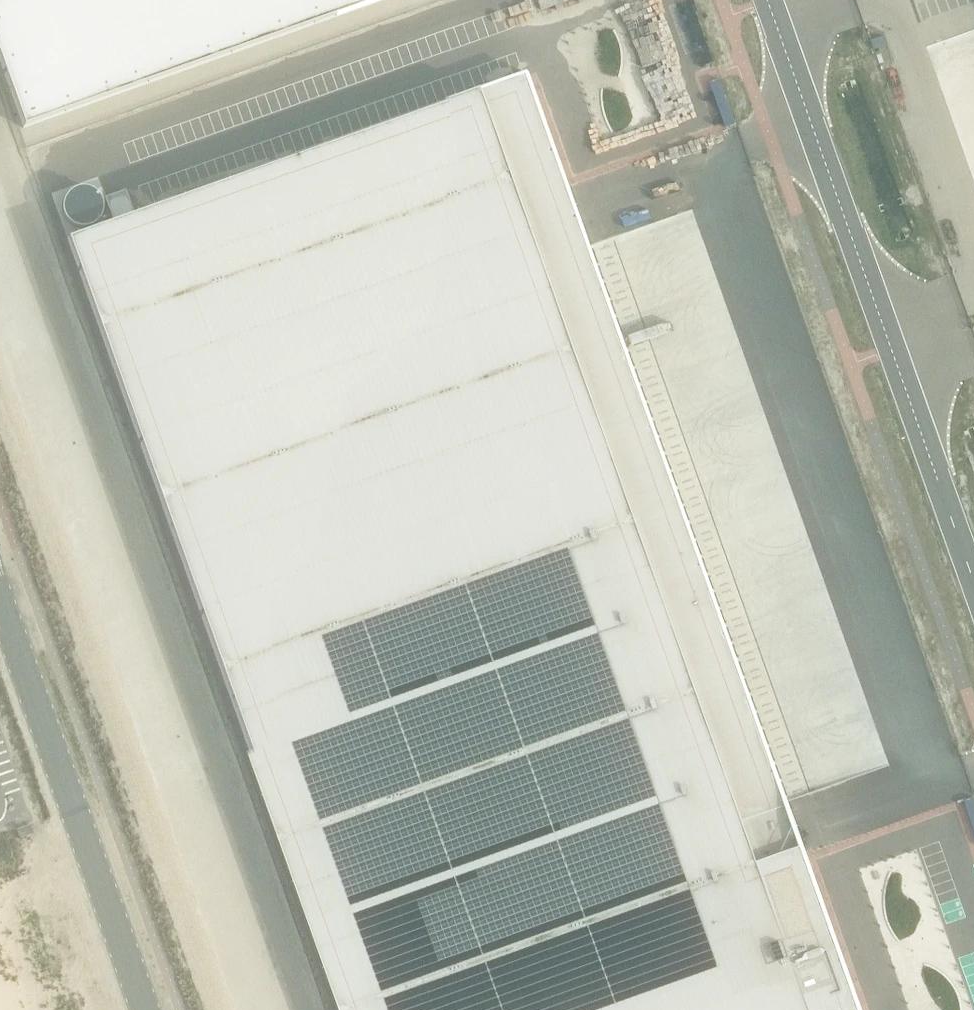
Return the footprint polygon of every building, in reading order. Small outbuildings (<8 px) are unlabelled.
[(24,128),(384,0),(0,0),(0,61),(24,128)] [(67,239),(341,1009),(862,1009),(530,75),(134,215),(113,223),(67,239)] [(720,79),(710,82),(727,129),(736,125),(720,79)] [(125,191),(104,198),(113,223),(134,215),(125,191)] [(963,801),(973,831),(973,801),(973,798),(963,801)]
